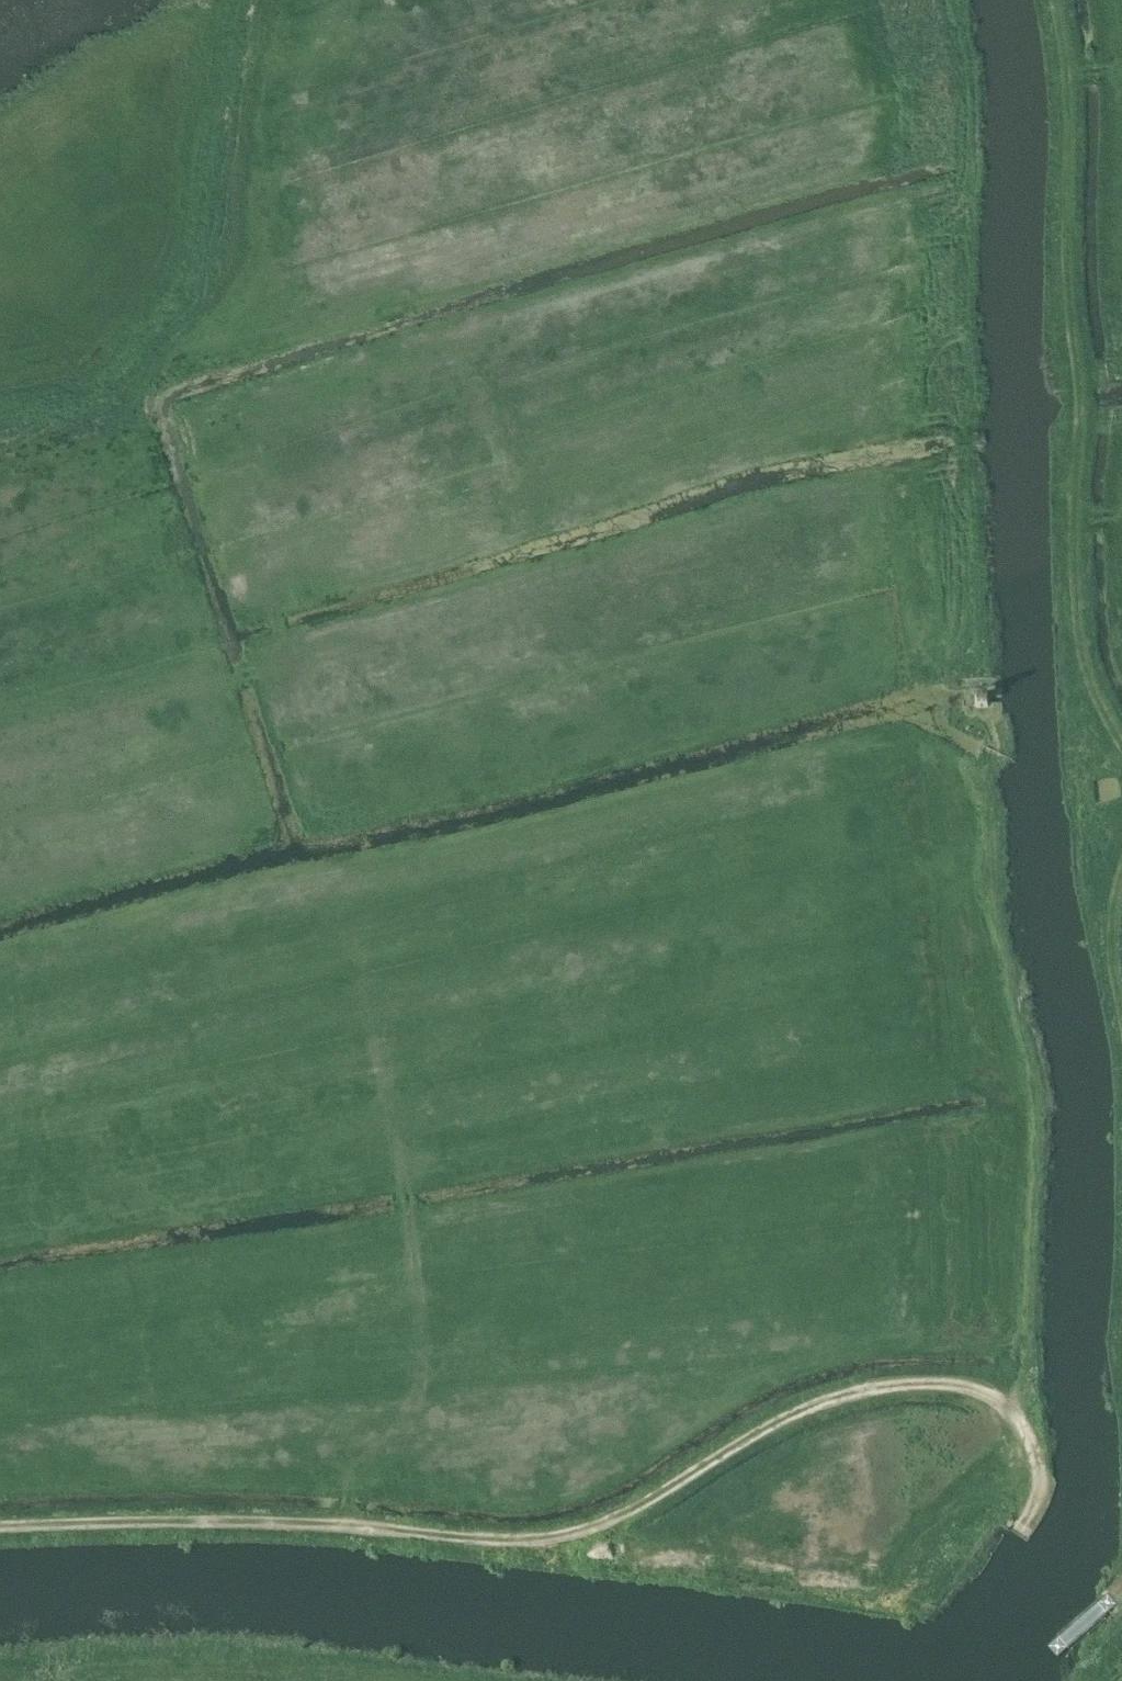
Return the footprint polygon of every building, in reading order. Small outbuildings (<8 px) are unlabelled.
[(988,696),(977,696),(977,707),(988,706),(988,696)]
